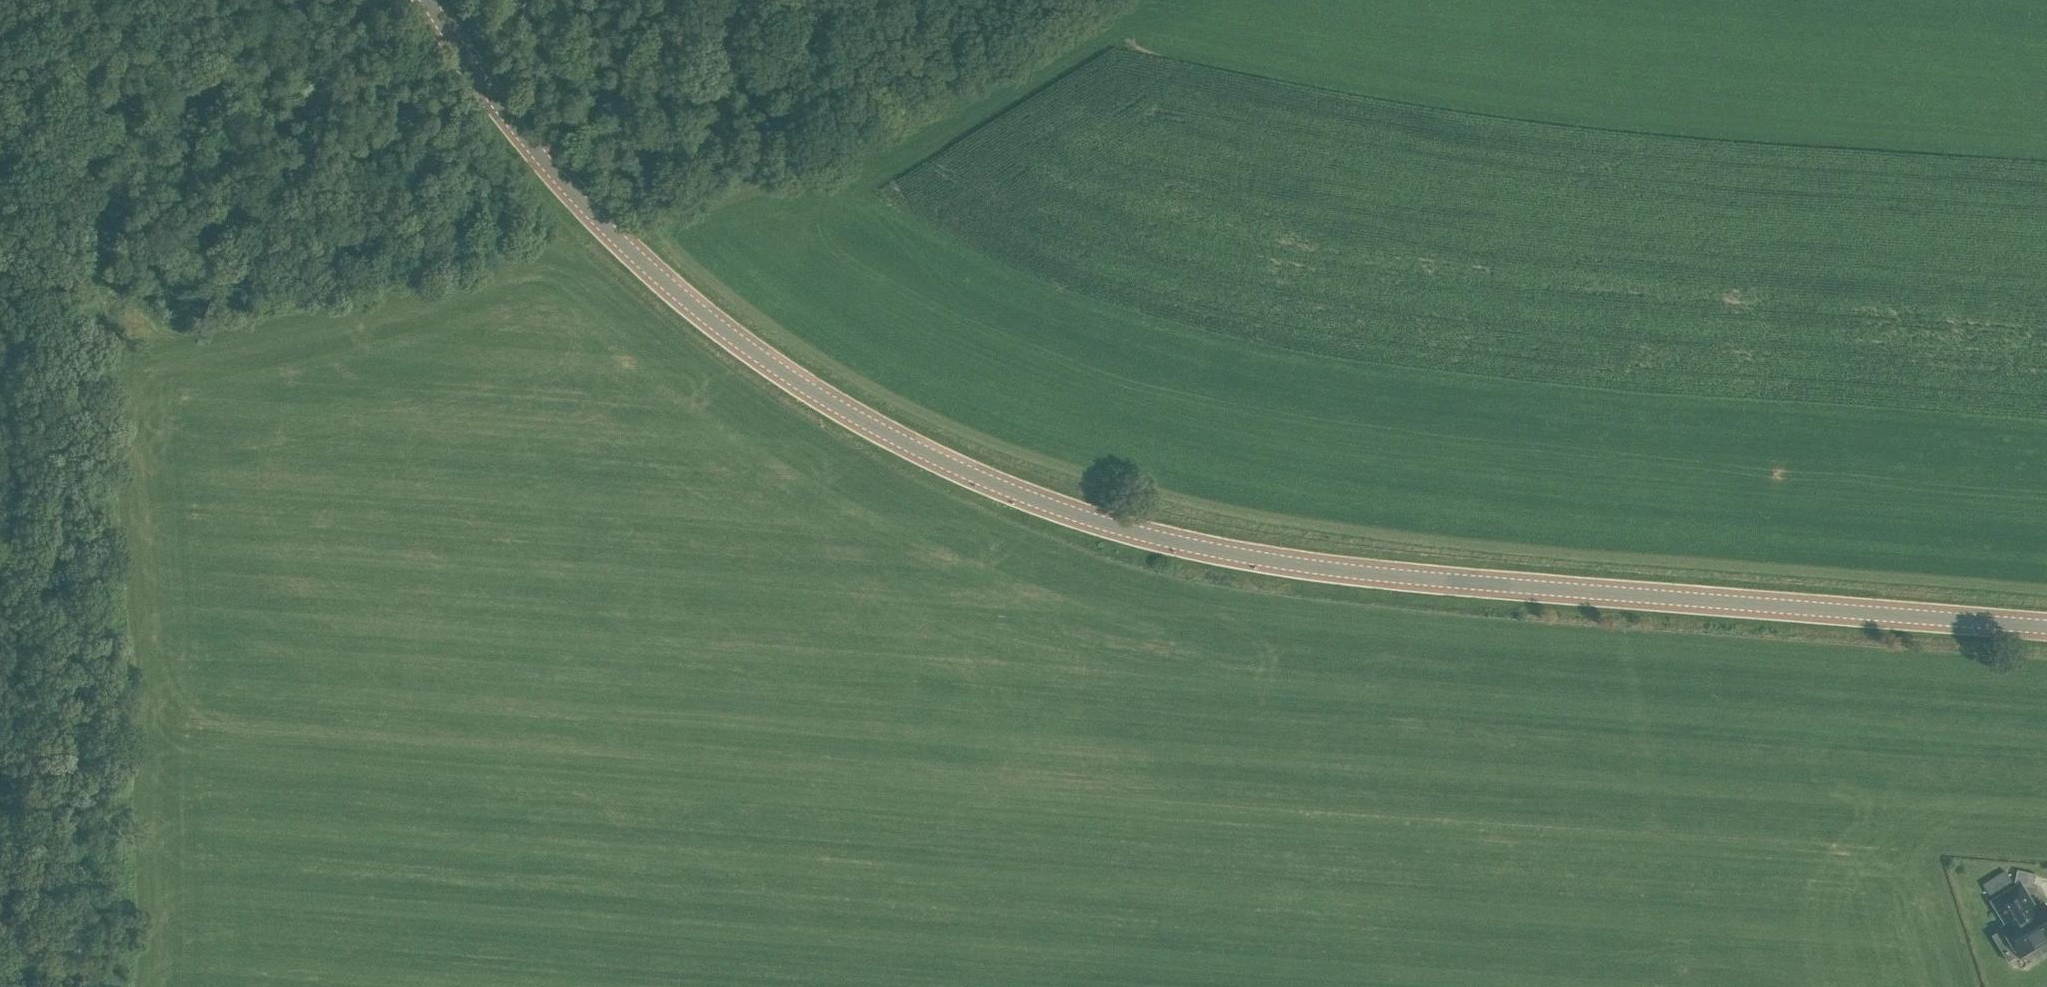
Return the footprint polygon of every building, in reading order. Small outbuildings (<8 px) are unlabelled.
[(2007,870),(1985,884),(1991,894),(2014,881),(2007,870)] [(2031,904),(2032,903),(2020,884),(1993,901),(2008,925),(2002,928),(2020,956),(2039,945),(2043,952),(2046,949),(2046,909),(2043,903),(2034,909),(2031,904)]
